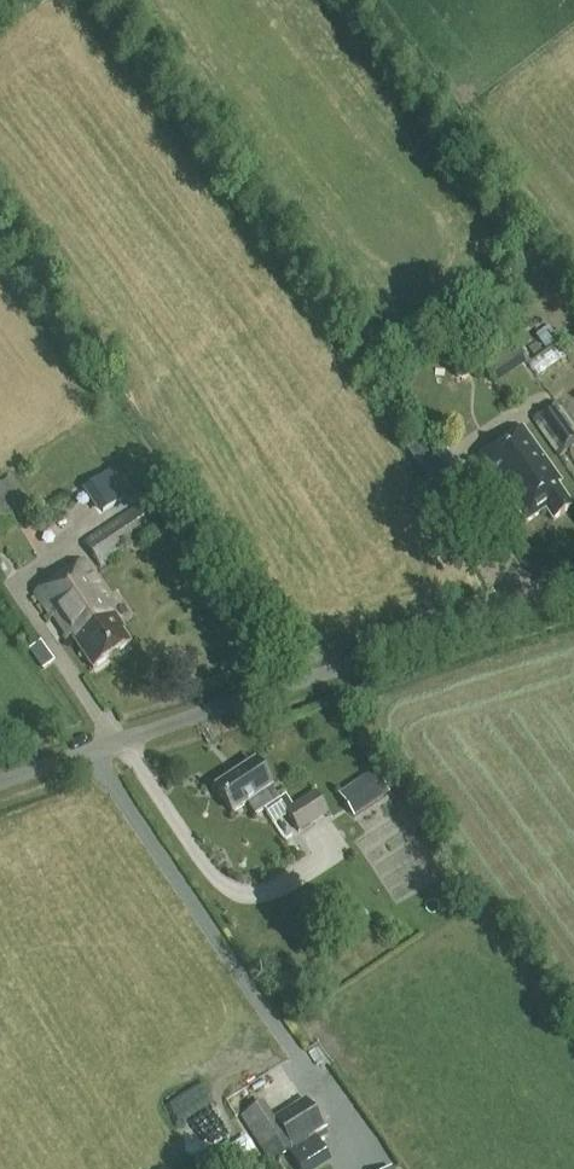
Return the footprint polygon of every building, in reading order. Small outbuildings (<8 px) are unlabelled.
[(554,332),(546,336),(555,350),(537,361),(546,376),(571,360),(554,332)] [(476,358),(494,385),(528,362),(511,335),(476,358)] [(557,402),(532,419),(558,457),(573,446),(573,427),(557,402)] [(550,523),(571,509),(556,487),(560,484),(521,429),(473,463),(505,509),(509,506),(523,526),(543,512),(550,523)] [(121,468),(93,483),(108,513),(137,498),(121,468)] [(0,482),(0,529),(25,510),(2,480),(0,482)] [(159,528),(143,503),(83,542),(98,566),(159,528)] [(121,634),(126,631),(113,613),(115,612),(104,598),(108,595),(82,560),(32,596),(65,642),(71,638),(93,669),(128,643),(121,634)] [(54,661),(40,641),(28,650),(42,670),(54,661)] [(247,805),(255,817),(280,801),(254,762),(216,788),(234,815),(247,805)] [(383,764),(337,795),(353,818),(389,794),(387,792),(397,785),(383,764)] [(328,813),(314,791),(284,811),(299,833),(328,813)] [(240,1116),(261,1151),(269,1164),(325,1130),(305,1098),(273,1119),(262,1102),(240,1116)] [(292,1158),(299,1168),(316,1168),(330,1160),(319,1142),(292,1158)]
